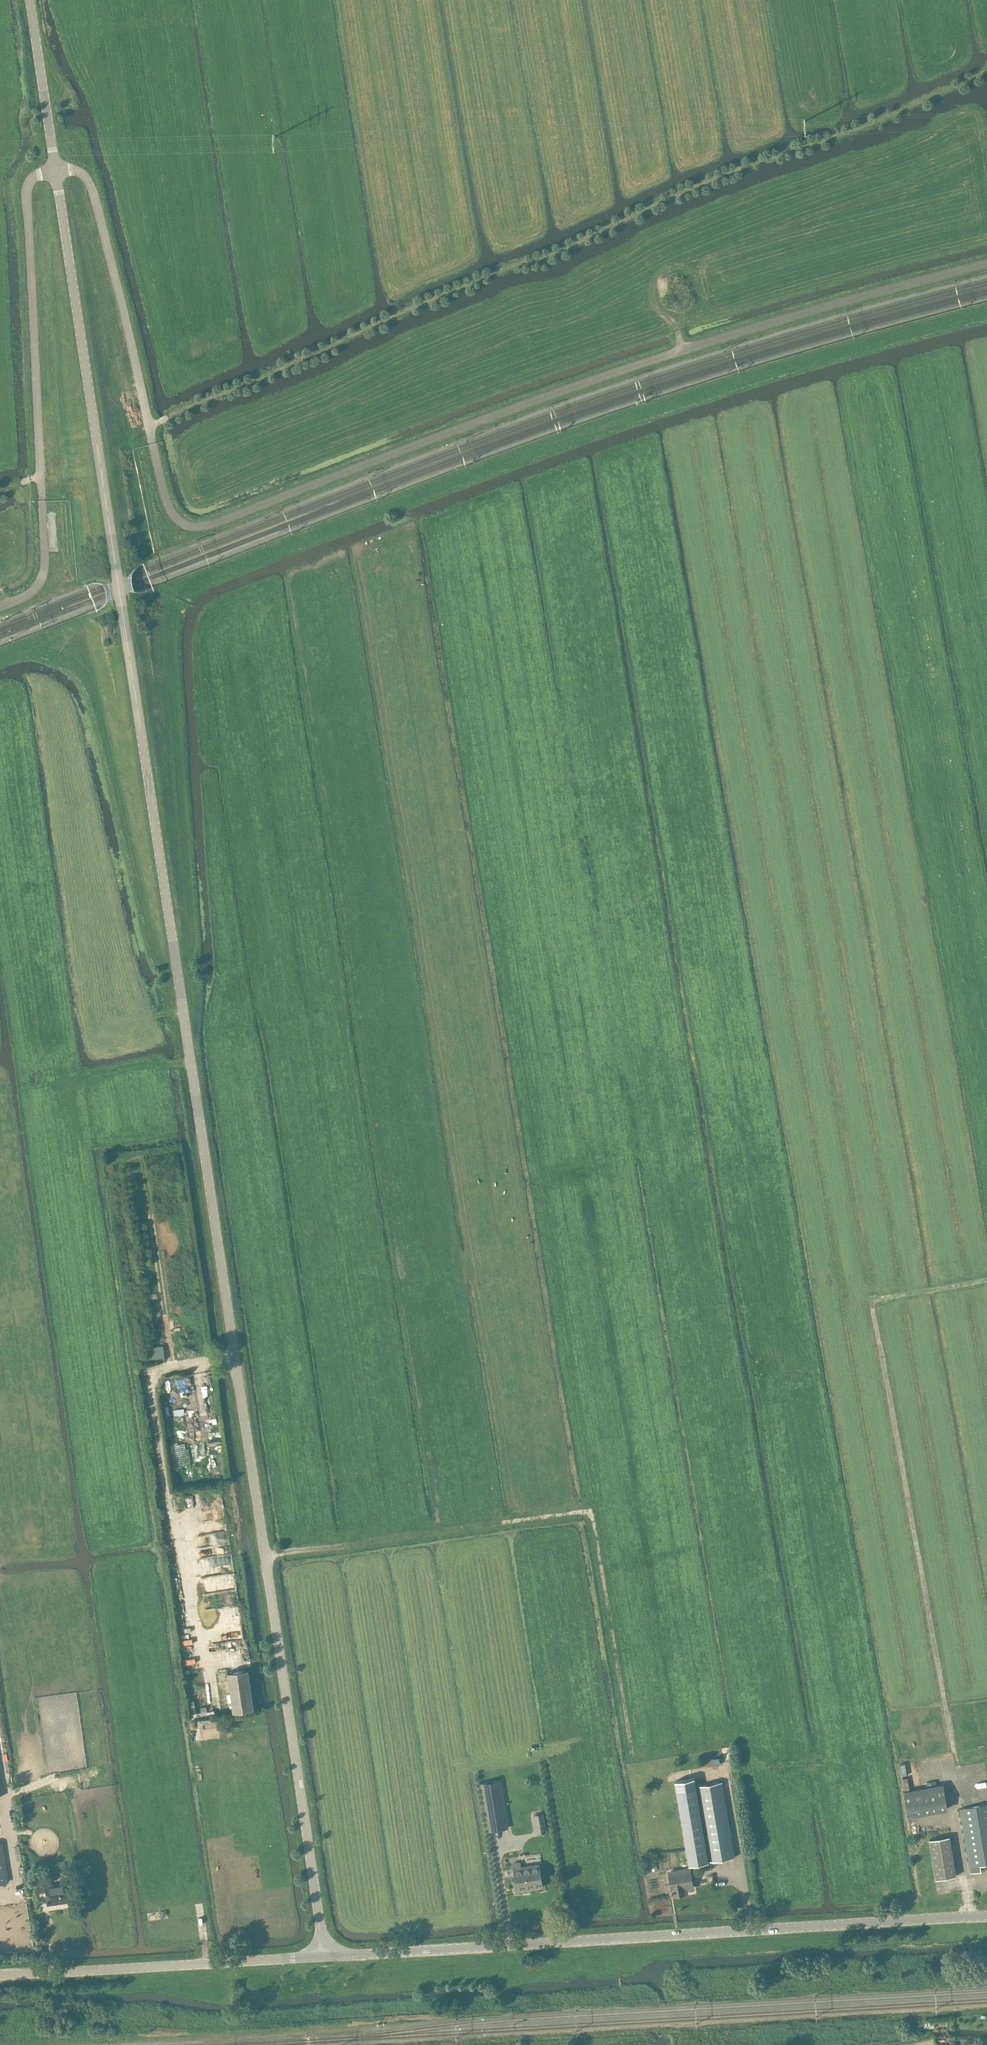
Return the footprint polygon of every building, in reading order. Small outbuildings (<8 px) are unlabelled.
[(248,1669),(228,1672),(234,1712),(254,1709),(248,1669)] [(709,1861),(695,1777),(675,1781),(689,1865),(709,1861)] [(508,1828),(506,1817),(500,1780),(481,1783),(486,1820),(488,1831),(508,1828)] [(735,1857),(722,1781),(697,1785),(710,1861),(735,1857)] [(943,1784),(903,1791),(907,1817),(947,1810),(943,1784)] [(960,1808),(970,1867),(971,1873),(981,1871),(980,1865),(986,1864),(986,1803),(960,1808)] [(543,1814),(534,1815),(536,1824),(544,1822),(543,1814)] [(956,1876),(949,1836),(929,1839),(936,1879),(956,1876)] [(0,1842),(0,1883),(8,1881),(2,1841),(0,1842)] [(520,1867),(520,1862),(512,1863),(517,1891),(543,1887),(539,1864),(520,1867)] [(693,1887),(690,1868),(668,1872),(671,1890),(670,1890),(671,1895),(688,1892),(687,1888),(693,1887)] [(69,1901),(66,1879),(65,1879),(66,1883),(44,1886),(47,1904),(69,1901)]
